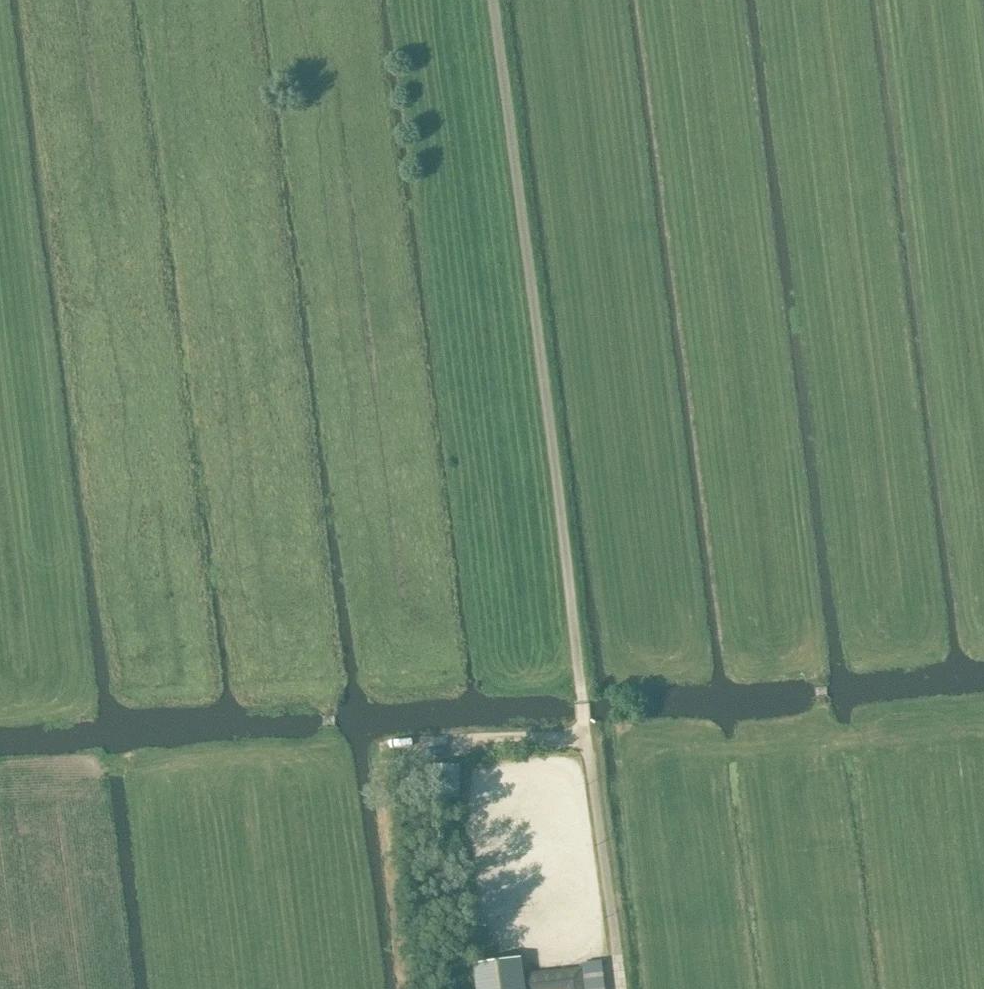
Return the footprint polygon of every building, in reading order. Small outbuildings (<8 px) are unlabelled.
[(523,970),(525,988),(586,988),(582,964),(523,970)] [(496,976),(498,988),(525,988),(523,973),(496,976)]
